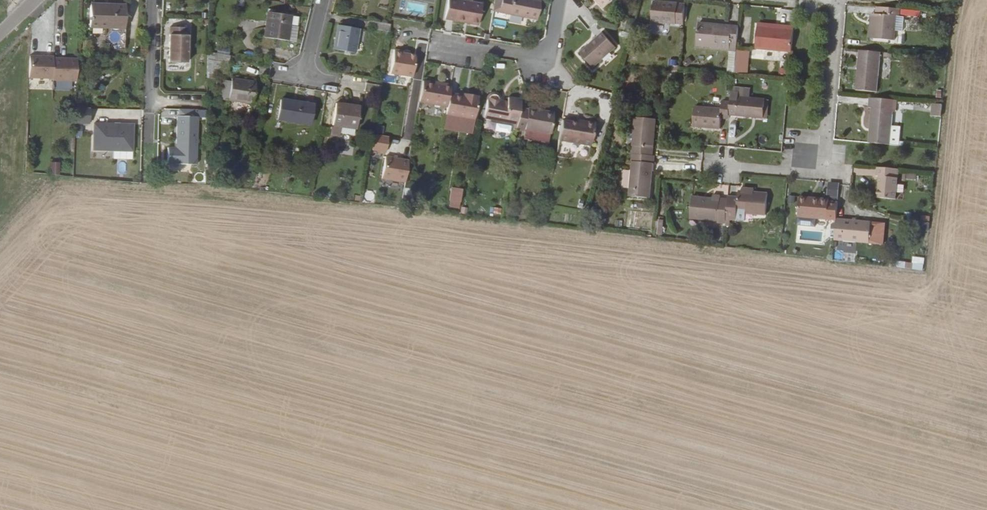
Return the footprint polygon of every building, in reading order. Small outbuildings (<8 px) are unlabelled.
[(99,0),(99,22),(133,23),(134,0),(99,0)] [(480,4),(452,0),(446,0),(443,21),(477,26),(480,4)] [(491,11),(507,14),(510,0),(493,0),(491,11)] [(507,14),(535,19),(538,0),(510,0),(507,14)] [(652,3),(650,24),(683,27),(684,6),(652,3)] [(738,19),(739,5),(730,5),(730,19),(738,19)] [(875,13),(872,37),(897,39),(900,7),(880,6),(879,13),(875,13)] [(270,14),(265,40),(288,45),(293,18),(270,14)] [(369,21),(368,29),(389,32),(390,24),(369,21)] [(698,26),(696,45),(729,48),(728,51),(736,51),(738,26),(731,25),(730,29),(698,26)] [(758,27),(756,48),(792,51),(794,26),(785,25),(785,29),(758,27)] [(186,64),(187,27),(166,27),(165,64),(186,64)] [(336,27),(333,50),(353,54),(357,30),(336,27)] [(602,30),(581,50),(593,64),(616,44),(602,30)] [(859,49),(855,89),(877,91),(880,51),(859,49)] [(386,74),(410,78),(414,55),(391,51),(386,74)] [(220,70),(222,56),(208,53),(208,68),(220,70)] [(52,80),(53,60),(53,58),(29,58),(28,79),(52,80)] [(53,60),(52,81),(77,82),(78,60),(53,60)] [(233,79),(229,99),(253,104),(257,83),(233,79)] [(421,81),(418,102),(447,107),(449,93),(450,84),(442,83),(442,84),(434,83),(421,81)] [(363,83),(361,93),(378,95),(379,86),(363,83)] [(739,88),(733,88),(732,101),(732,102),(730,115),(764,118),(765,99),(739,98),(739,88)] [(488,95),(485,115),(518,120),(521,104),(522,97),(509,95),(508,100),(501,99),(500,95),(499,93),(497,92),(495,91),(491,91),(489,92),(488,95)] [(449,93),(447,107),(445,114),(473,119),(477,96),(468,95),(467,96),(463,95),(449,93)] [(869,96),(868,107),(871,107),(870,141),(891,143),(892,108),(895,108),(895,98),(869,96)] [(281,100),(278,119),(309,124),(312,105),(281,100)] [(931,101),(931,114),(940,114),(942,102),(931,101)] [(696,107),(694,127),(721,129),(722,118),(730,119),(730,115),(732,102),(723,102),(723,109),(696,107)] [(521,104),(518,120),(517,128),(526,130),(526,127),(552,130),(555,107),(531,103),(529,105),(521,104)] [(336,104),(333,125),(341,127),(354,129),(356,128),(359,108),(336,104)] [(165,162),(195,163),(197,114),(175,114),(173,147),(166,147),(165,162)] [(561,116),(558,135),(590,141),(594,119),(584,117),(583,120),(576,118),(561,116)] [(636,118),(632,154),(634,155),(654,156),(657,120),(636,118)] [(90,152),(111,152),(111,159),(131,160),(132,123),(91,122),(90,152)] [(341,127),(340,135),(352,137),(354,129),(341,127)] [(372,151),(386,153),(387,136),(373,135),(372,151)] [(634,155),(630,196),(651,198),(655,156),(654,156),(634,155)] [(381,158),(381,181),(405,182),(406,159),(381,158)] [(58,174),(58,163),(49,162),(48,174),(58,174)] [(880,175),(878,196),(896,198),(898,167),(877,165),(877,175),(880,175)] [(729,200),(727,223),(727,234),(733,234),(734,220),(746,220),(747,213),(768,214),(769,192),(755,191),(742,191),(739,190),(739,196),(730,196),(729,200)] [(693,197),(692,218),(718,220),(720,222),(727,223),(729,200),(723,200),(721,198),(721,195),(714,195),(714,198),(693,197)] [(801,199),(799,217),(837,220),(839,202),(830,201),(820,200),(820,197),(811,197),(811,200),(801,199)] [(636,213),(628,213),(628,226),(636,226),(636,213)] [(799,217),(798,224),(837,227),(837,220),(799,217)] [(838,218),(837,240),(884,242),(885,220),(838,218)] [(913,257),(911,270),(922,271),(924,259),(913,257)]
